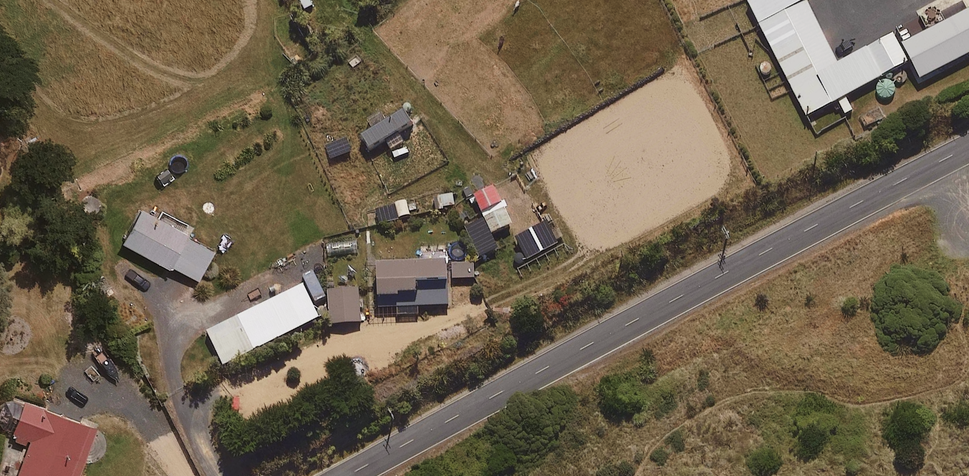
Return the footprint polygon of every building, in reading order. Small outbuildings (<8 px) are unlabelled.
[(839,64),(806,0),(754,0),(749,3),(807,116),(909,63),(895,35),(839,64)] [(902,46),(920,81),(968,55),(968,11),(902,46)] [(476,197),(483,215),(504,206),(497,188),(476,197)] [(513,225),(504,206),(483,215),(485,219),(485,220),(491,235),(513,225)] [(162,214),(160,218),(139,207),(121,242),(197,282),(213,250),(187,236),(191,228),(162,214)] [(497,250),(491,235),(485,220),(468,227),(480,257),(497,250)] [(560,246),(548,223),(535,230),(546,253),(560,246)] [(541,255),(530,233),(516,239),(527,262),(541,255)] [(474,278),(474,262),(378,266),(380,309),(398,308),(399,316),(419,315),(418,307),(450,306),(449,279),(474,278)] [(224,367),(320,318),(303,285),(207,334),(224,367)] [(332,325),(361,323),(359,289),(329,291),(332,325)] [(95,427),(23,400),(9,436),(27,443),(15,475),(77,475),(95,427)]
